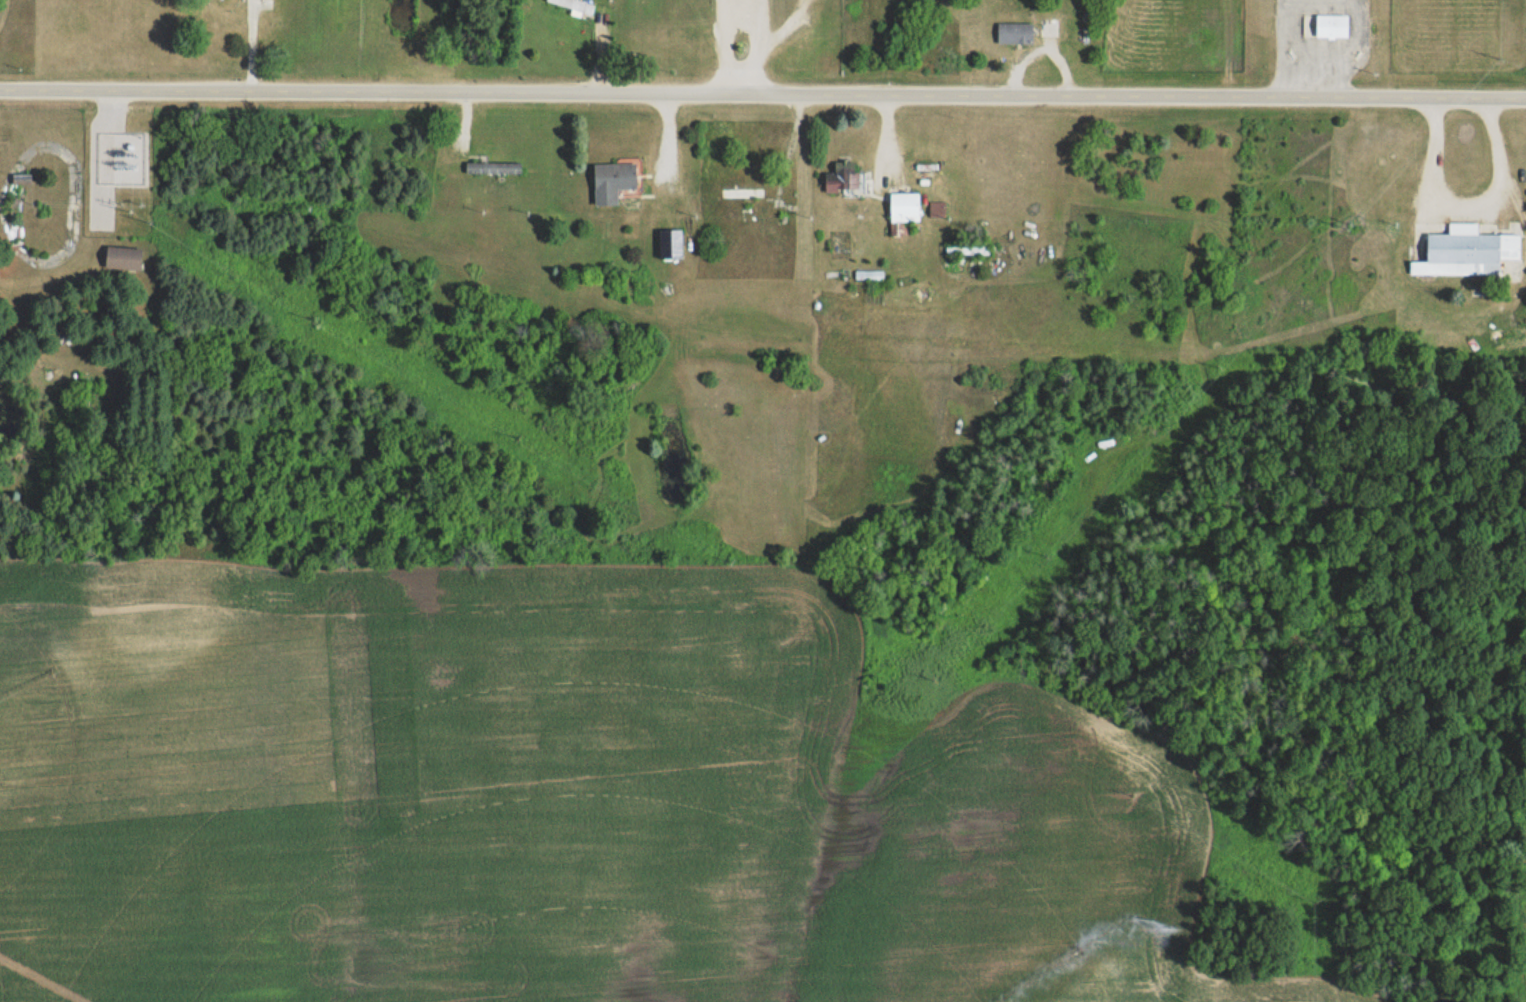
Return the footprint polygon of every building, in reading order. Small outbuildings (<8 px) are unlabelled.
[(582,0),(547,0),(546,3),(592,13),(595,3),(582,0)] [(1316,36),(1348,36),(1348,14),(1316,14),(1316,36)] [(1058,20),(1040,20),(1040,35),(1058,35),(1058,20)] [(1033,23),(998,23),(998,43),(1033,43),(1033,23)] [(858,159),(835,159),(835,172),(825,172),(825,192),(858,192),(858,159)] [(520,163),(466,163),(466,174),(520,174),(520,163)] [(595,206),(617,206),(617,188),(637,188),(636,163),(595,163),(595,206)] [(920,222),(920,193),(890,193),(890,222),(920,222)] [(1409,274),(1500,275),(1500,259),(1520,259),(1521,234),(1479,233),(1479,223),(1449,222),(1449,234),(1428,233),(1428,261),(1409,261),(1409,274)] [(682,259),(682,229),(660,229),(660,259),(682,259)] [(139,247),(105,249),(106,269),(141,268),(139,247)]
